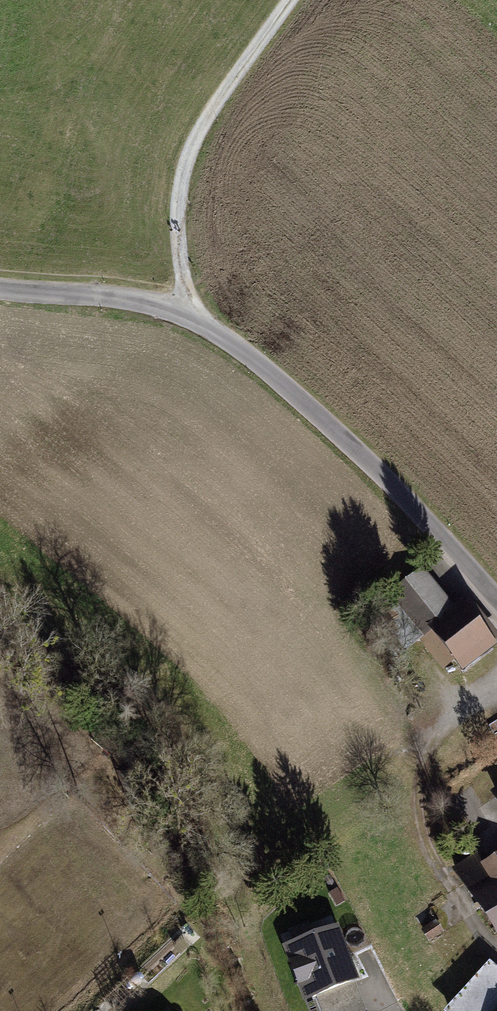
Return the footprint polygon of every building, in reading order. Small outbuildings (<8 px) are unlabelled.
[(422,571),(389,595),(422,640),(455,616),(450,609),(422,571)] [(462,601),(450,609),(455,616),(419,641),(441,672),(454,663),(461,672),(495,648),(462,601)] [(454,871),(496,939),(496,843),(454,871)] [(336,927),(281,948),(302,1002),(356,982),(336,927)] [(490,965),(450,1010),(496,1010),(496,971),(490,965)]
